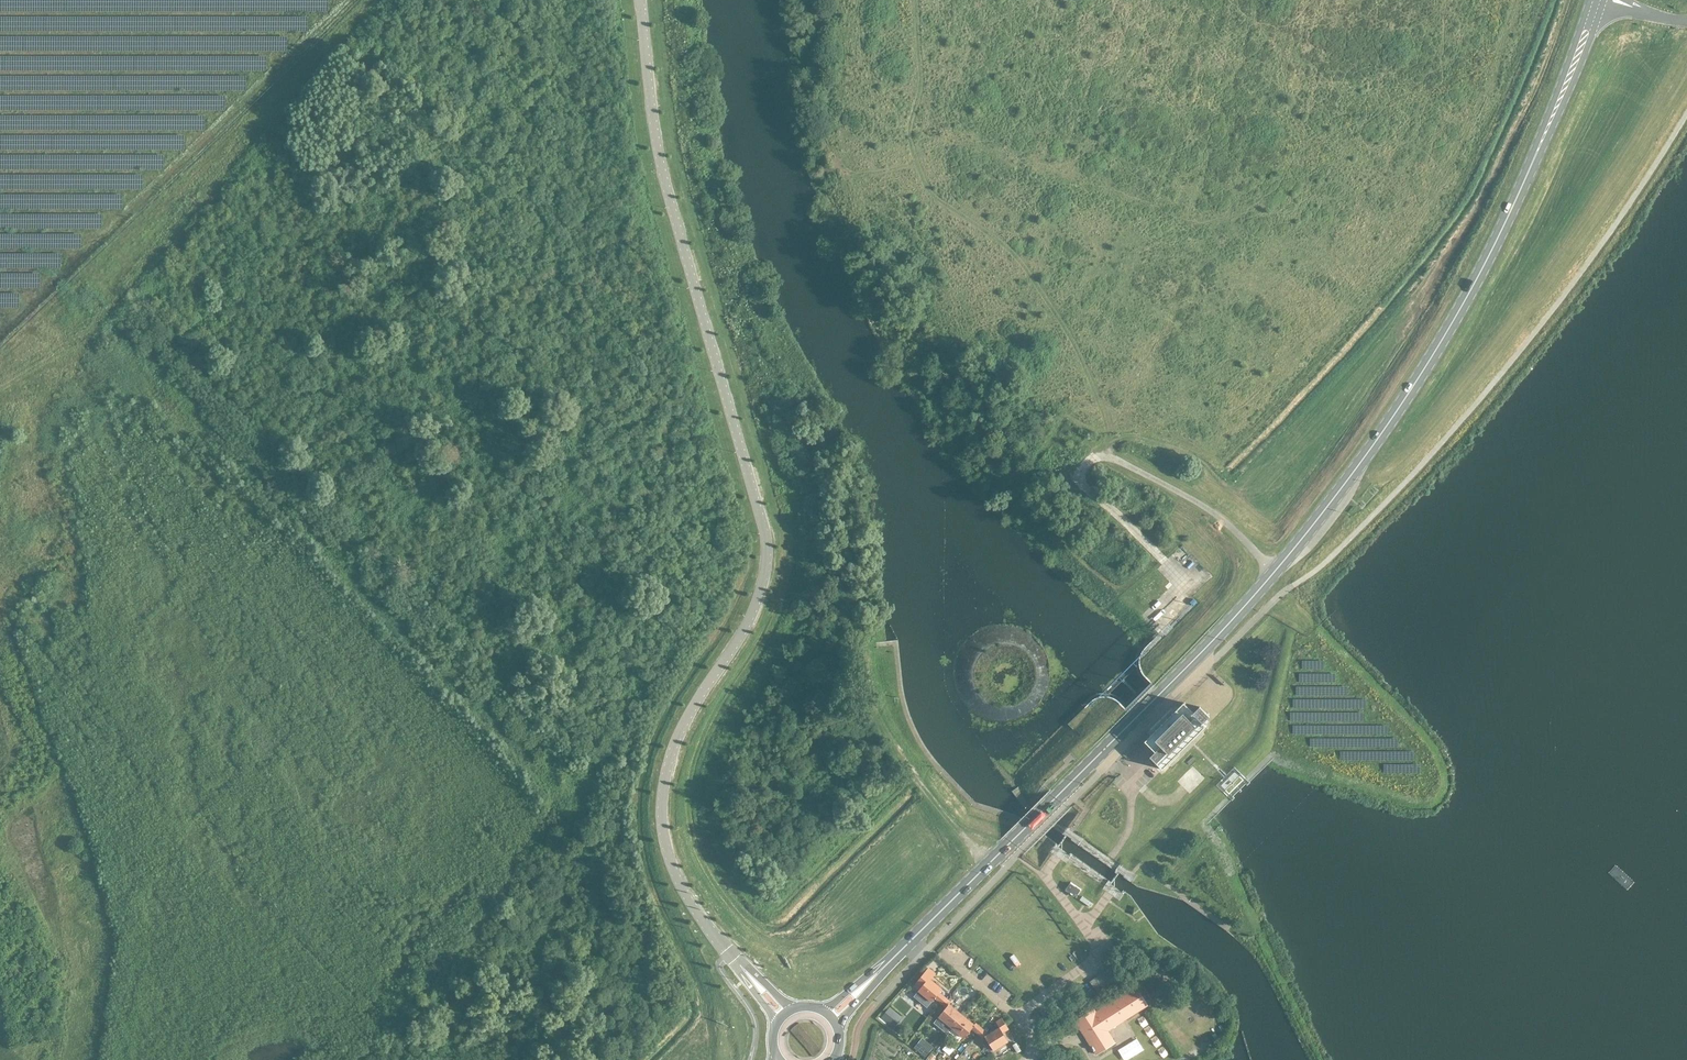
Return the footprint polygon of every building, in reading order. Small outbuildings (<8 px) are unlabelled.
[(1156,763),(1162,769),(1167,765),(1202,730),(1206,726),(1203,722),(1209,716),(1199,707),(1193,713),(1183,703),(1178,708),(1150,736),(1144,741),(1155,752),(1150,757),(1150,758),(1149,759),(1154,764),(1156,763)] [(1240,776),(1222,792),(1228,798),(1245,782),(1240,776)] [(1066,889),(1076,896),(1081,889),(1071,882),(1066,889)] [(1079,945),(1067,953),(1077,969),(1089,962),(1079,945)] [(1111,966),(1105,970),(1113,981),(1118,977),(1111,966)] [(939,1002),(944,996),(939,992),(942,989),(931,979),(935,974),(928,968),(914,985),(919,990),(918,990),(919,991),(915,996),(921,1001),(925,996),(932,1001),(935,998),(939,1002)] [(1100,974),(1108,985),(1113,981),(1105,970),(1100,974)] [(1100,974),(1095,978),(1102,989),(1108,985),(1100,974)] [(1095,978),(1089,982),(1097,992),(1102,989),(1095,978)] [(1158,1001),(1143,979),(1139,982),(1154,1004),(1158,1001)] [(1107,1031),(1113,1027),(1110,1024),(1121,1017),(1123,1020),(1124,1020),(1138,1011),(1144,1007),(1147,1005),(1146,1004),(1139,993),(1131,997),(1131,996),(1128,992),(1108,1004),(1095,1012),(1095,1011),(1094,1010),(1076,1021),(1080,1029),(1081,1029),(1086,1039),(1091,1045),(1092,1047),(1091,1047),(1093,1049),(1094,1051),(1094,1050),(1096,1053),(1096,1054),(1100,1052),(1115,1042),(1114,1041),(1107,1031)] [(946,1033),(951,1027),(961,1014),(949,1004),(951,1002),(946,998),(941,1003),(946,1007),(933,1023),(946,1033)] [(900,1015),(890,1007),(881,1017),(891,1025),(900,1015)] [(974,1025),(961,1014),(951,1027),(964,1038),(972,1029),(976,1033),(981,1027),(976,1023),(974,1025)] [(982,1029),(978,1034),(982,1038),(983,1038),(985,1037),(994,1050),(1008,1041),(1003,1033),(1009,1029),(1002,1018),(996,1022),(999,1028),(989,1034),(982,1029)] [(925,1048),(918,1042),(914,1046),(925,1055),(932,1046),(929,1044),(925,1048)] [(1011,1044),(996,1052),(999,1058),(1015,1050),(1011,1044)]
